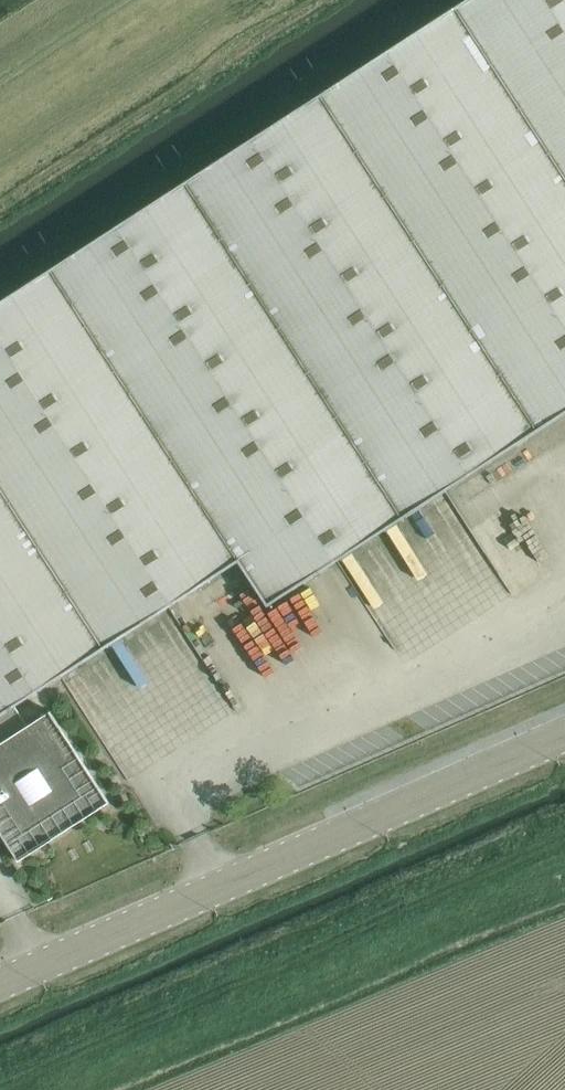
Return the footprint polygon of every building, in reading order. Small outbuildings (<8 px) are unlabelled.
[(564,412),(564,0),(464,0),(0,300),(0,833),(18,861),(109,801),(50,710),(27,725),(14,705),(238,560),(266,605),(564,412)]
